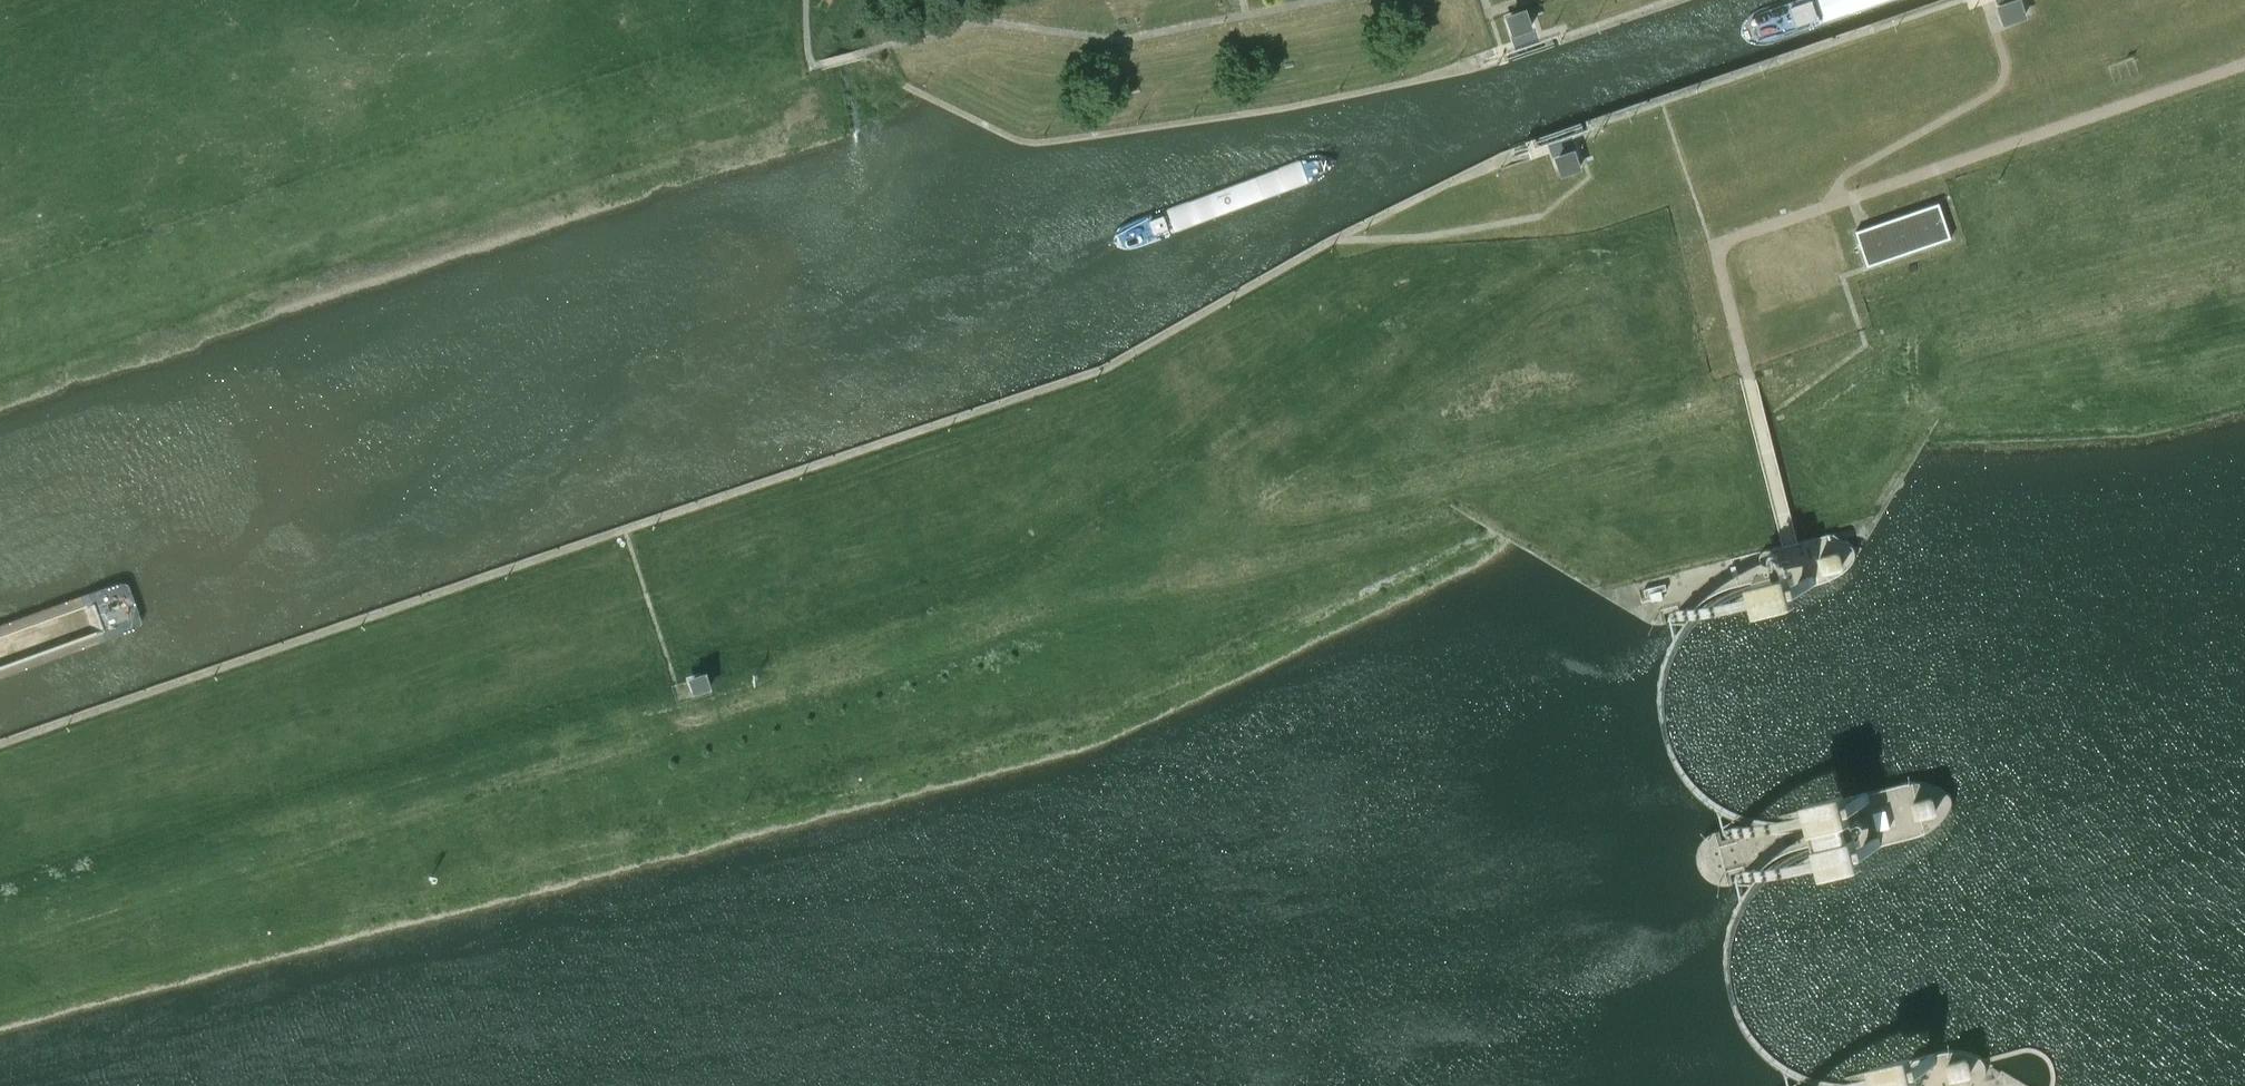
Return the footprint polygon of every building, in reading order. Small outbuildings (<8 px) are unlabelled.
[(2007,26),(2028,19),(2027,17),(2022,0),(2016,0),(1997,6),(2004,26),(2007,26)] [(1526,12),(1510,18),(1515,33),(1531,28),(1526,12)] [(1555,157),(1561,175),(1562,178),(1583,171),(1582,169),(1576,150),(1555,157)] [(1950,237),(1939,203),(1855,232),(1866,266),(1950,237)] [(1821,555),(1822,568),(1842,565),(1838,533),(1805,537),(1808,557),(1821,555)] [(713,689),(708,672),(690,678),(692,682),(695,695),(709,691),(713,689)]
